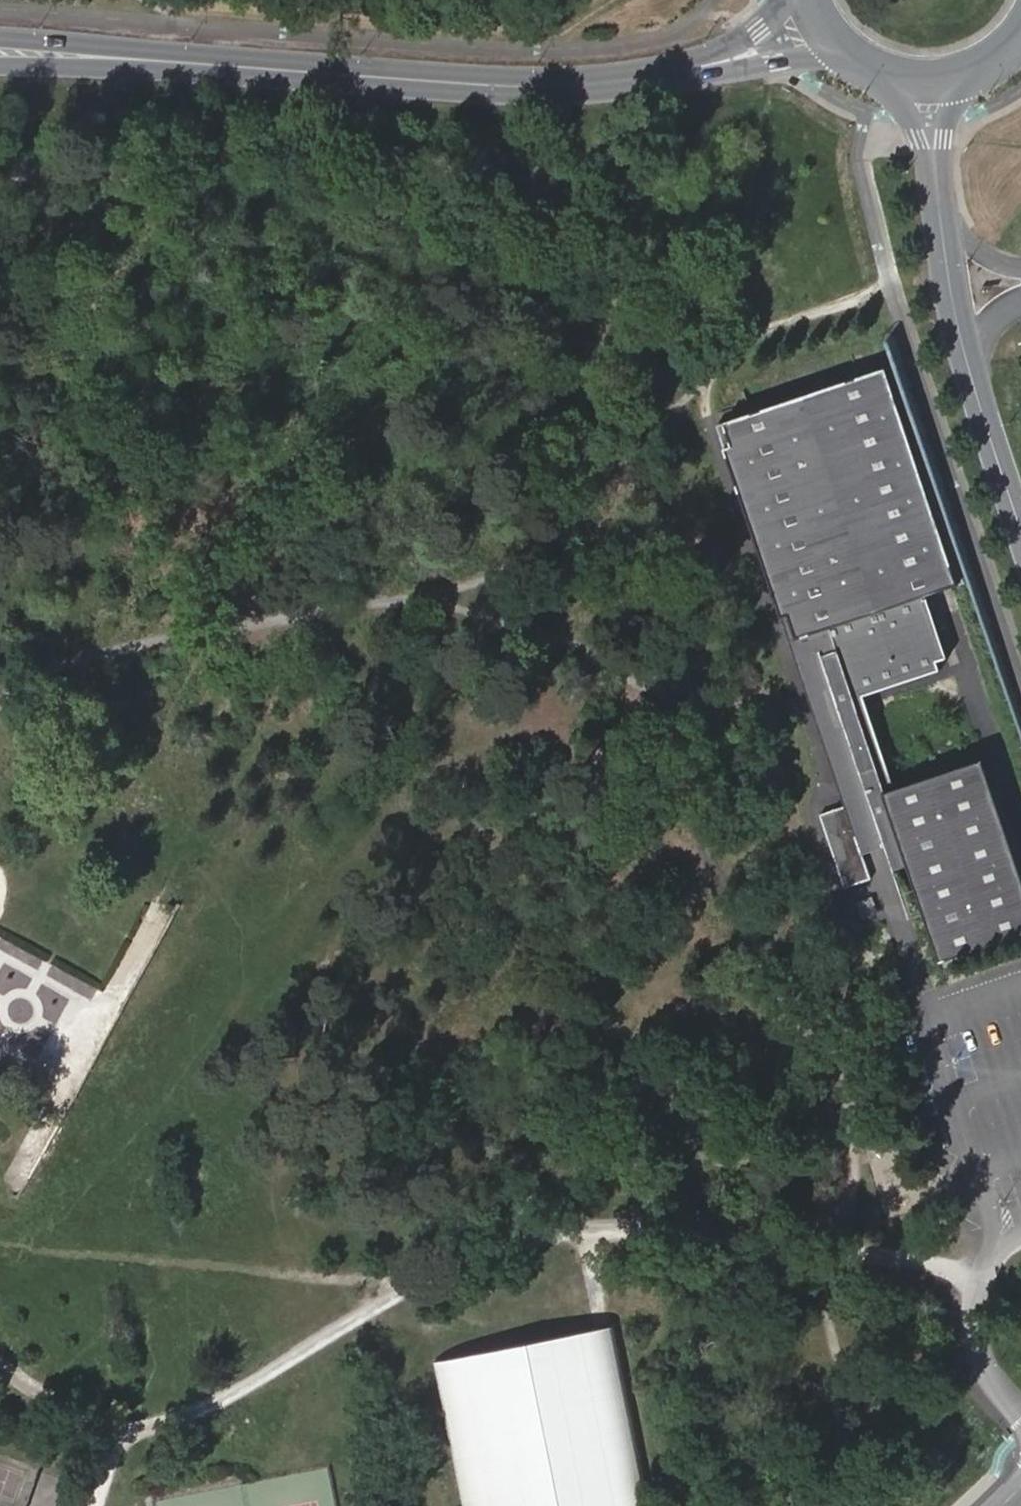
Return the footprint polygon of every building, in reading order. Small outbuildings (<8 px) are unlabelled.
[(931,597),(970,583),(896,367),(716,421),(845,803),(822,811),(845,882),(871,874),(864,850),(859,834),(881,827),(886,843),(901,839),(937,957),(1020,931),(1020,845),(1001,782),(991,785),(983,762),(893,790),(863,696),(943,670),(940,661),(950,658),(931,597)] [(886,843),(881,827),(859,834),(864,850),(886,843)] [(855,901),(860,918),(875,914),(870,896),(855,901)] [(476,1357),(428,1367),(457,1505),(644,1505),(608,1331),(476,1357)]
